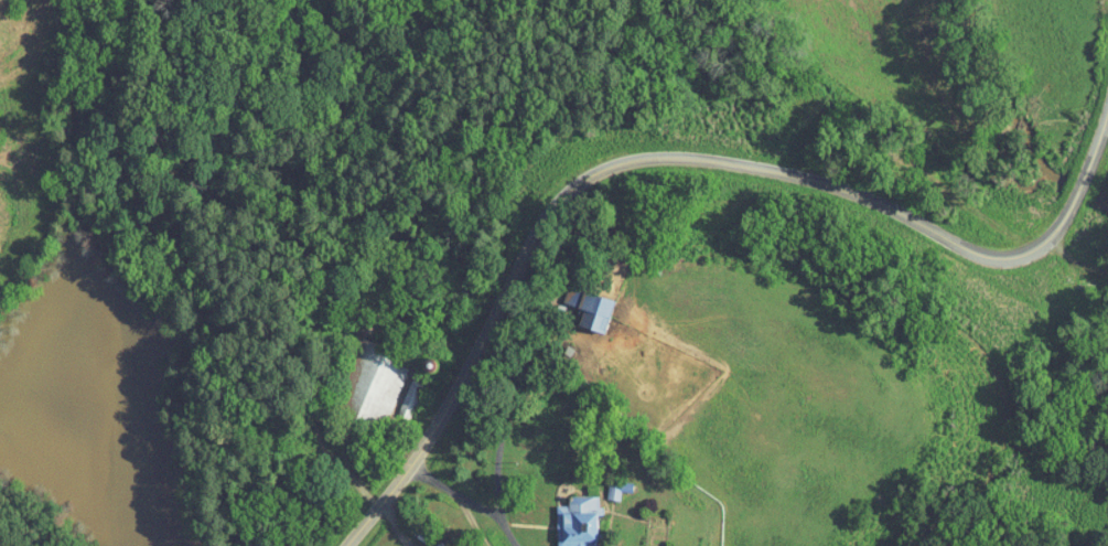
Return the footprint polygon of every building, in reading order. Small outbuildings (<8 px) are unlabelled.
[(602,293),(554,279),(549,296),(570,302),(565,319),(592,327),(602,293)] [(377,415),(388,359),(370,356),(373,336),(343,331),(339,355),(344,356),(334,407),(377,415)] [(383,407),(395,413),(409,380),(397,375),(383,407)] [(593,493),(607,493),(607,478),(594,478),(593,493)] [(584,540),(583,508),(590,508),(590,500),(585,500),(585,489),(555,489),(555,498),(543,499),(544,541),(584,540)]
